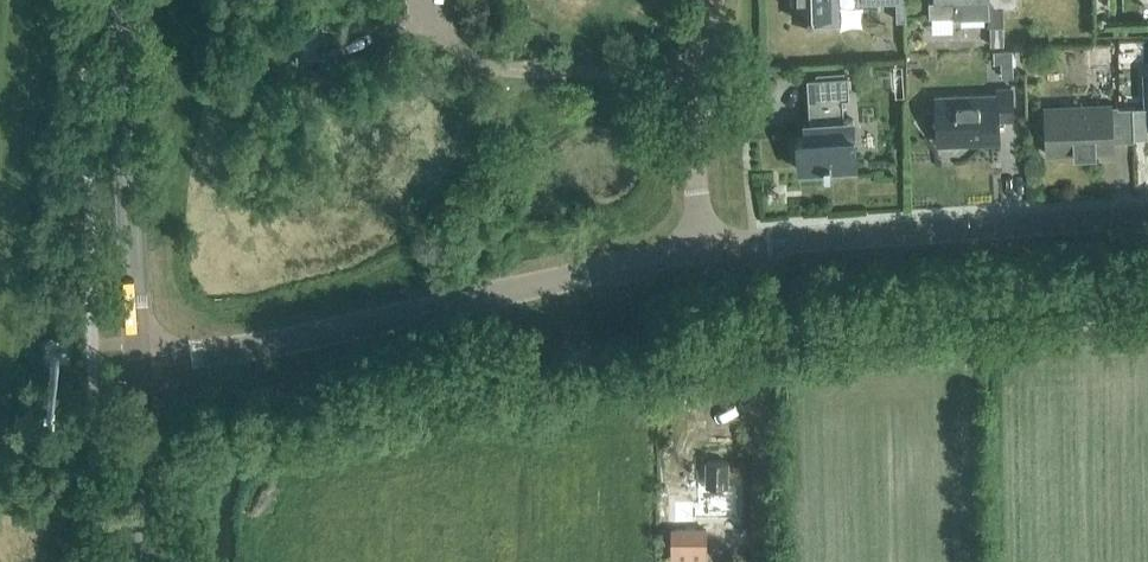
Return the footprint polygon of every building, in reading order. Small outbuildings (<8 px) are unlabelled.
[(794,18),(811,17),(811,25),(839,24),(839,0),(793,0),(794,18)] [(858,3),(896,3),(896,21),(905,20),(905,0),(858,0),(858,3)] [(935,1),(929,1),(929,16),(953,15),(953,18),(989,17),(989,26),(1004,25),(1003,0),(935,0),(935,1)] [(1093,65),(1114,65),(1113,44),(1092,45),(1093,65)] [(1015,73),(1016,52),(999,51),(998,73),(1015,73)] [(1134,137),(1147,137),(1147,126),(1147,72),(1145,72),(1147,107),(1133,107),(1134,137)] [(844,120),(842,98),(849,98),(847,76),(807,78),(810,136),(797,137),(799,170),(825,170),(825,171),(830,171),(830,167),(856,166),(853,119),(844,120)] [(937,146),(1001,143),(1000,120),(1013,119),(1012,89),(995,89),(996,95),(935,97),(937,146)] [(1134,137),(1133,107),(1118,108),(1118,106),(1113,106),(1112,103),(1044,105),(1046,154),(1120,151),(1119,138),(1134,137)] [(727,519),(727,461),(706,461),(706,501),(696,501),(696,519),(727,519)] [(706,551),(706,529),(672,529),(670,550),(706,551)]
